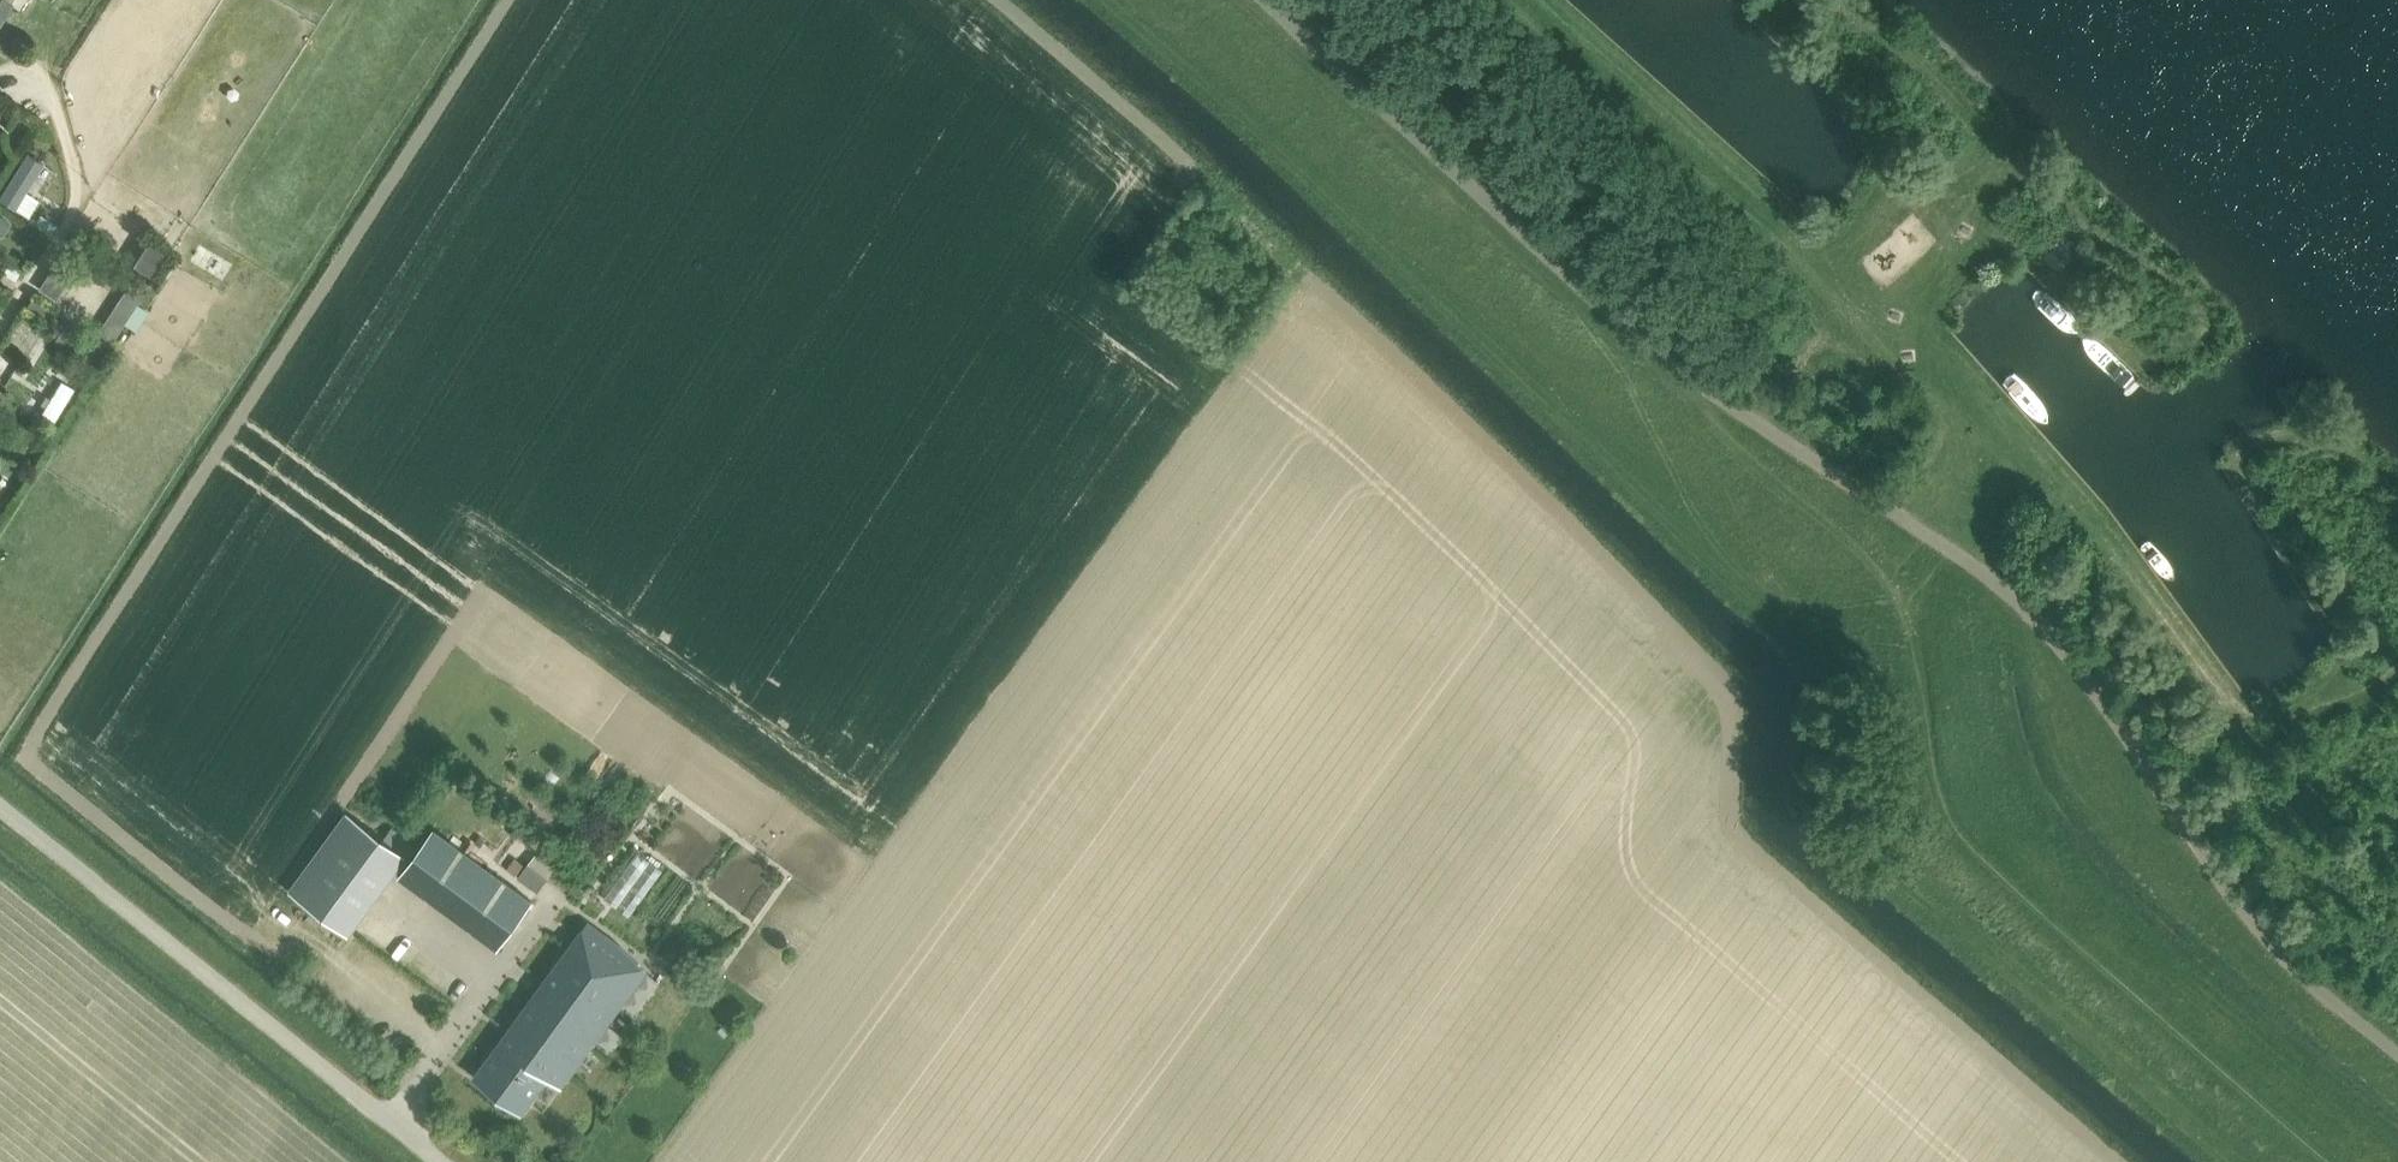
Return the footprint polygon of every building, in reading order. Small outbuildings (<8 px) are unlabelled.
[(12,5),(4,0),(0,0),(0,25),(12,5)] [(1,195),(35,213),(42,199),(8,181),(1,195)] [(10,218),(0,211),(0,234),(10,218)] [(65,324),(57,336),(97,362),(168,253),(146,240),(130,266),(141,273),(134,285),(131,283),(128,287),(131,289),(125,297),(122,296),(120,300),(122,302),(115,312),(113,310),(110,315),(112,316),(106,326),(104,324),(101,327),(104,329),(102,332),(98,329),(90,343),(84,340),(86,337),(65,324)] [(58,258),(38,288),(53,297),(71,267),(58,258)] [(433,829),(398,877),(399,877),(496,948),(531,902),(531,901),(433,829)] [(631,913),(664,866),(638,849),(606,896),(631,913)] [(537,853),(518,878),(537,892),(555,866),(537,853)] [(587,922),(473,1077),(522,1112),(547,1077),(561,1087),(646,971),(619,945),(587,922)]
